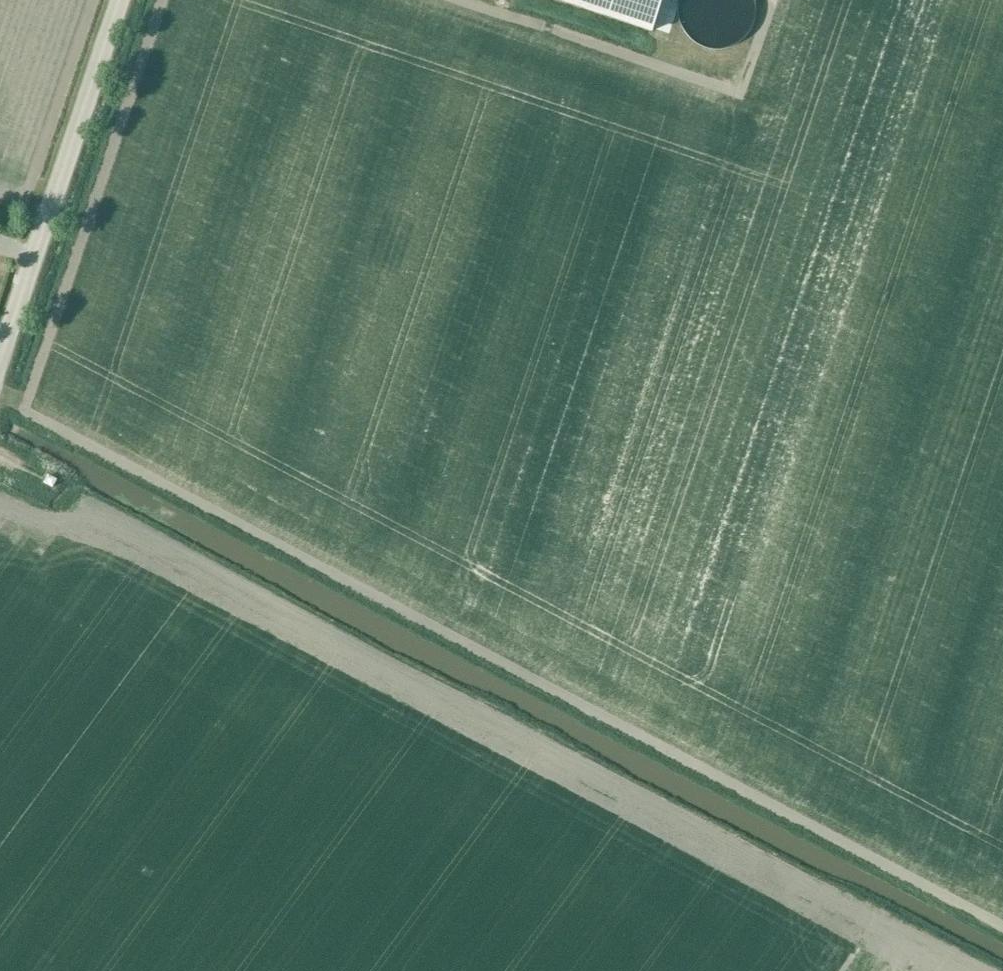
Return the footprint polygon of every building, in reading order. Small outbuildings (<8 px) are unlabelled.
[(653,32),(664,0),(558,0),(653,32)]
